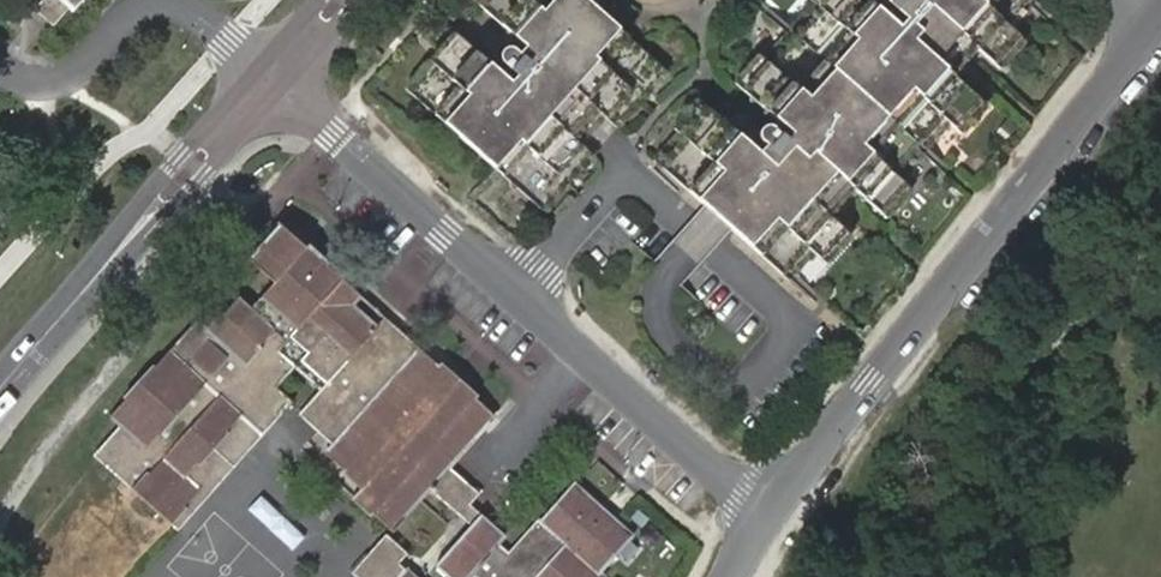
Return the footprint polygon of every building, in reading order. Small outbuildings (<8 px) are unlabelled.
[(35,10),(54,28),(70,9),(72,11),(83,0),(43,0),(35,10)] [(500,36),(497,34),(494,32),(491,30),(487,29),(483,30),(481,32),(478,35),(477,39),(479,43),(485,49),(488,52),(484,57),(458,33),(406,90),(545,210),(594,156),(581,144),(605,116),(617,127),(668,70),(642,47),(642,39),(635,40),(588,0),(475,0),(507,28),(500,36)] [(926,149),(948,124),(961,136),(986,109),(952,77),(976,51),(1001,74),(1027,45),(1015,33),(1038,7),(1030,0),(775,0),(741,38),(736,35),(712,62),(749,95),(742,95),(739,97),(738,106),(744,112),(743,120),(744,123),(756,135),(749,143),(723,119),(723,112),(715,112),(701,99),(676,128),(679,132),(654,160),(657,162),(693,194),(706,205),(719,216),(733,229),(789,279),(796,272),(813,252),(825,264),(852,235),(828,213),(853,186),(888,219),(911,192),(898,180),(919,157),(926,149)] [(954,175),(926,149),(919,157),(947,182),(954,175)] [(693,194),(657,162),(651,168),(688,201),(693,194)] [(719,216),(706,205),(687,225),(674,239),(688,252),(702,264),(715,249),(733,229),(719,216)] [(338,280),(341,278),(283,226),(254,259),(277,279),(249,310),(238,300),(210,332),(199,322),(115,417),(125,425),(97,456),(172,523),(202,491),(187,477),(242,416),(247,421),(278,386),(295,367),(297,370),(304,361),(328,382),(321,390),(300,413),(335,445),(329,454),(363,485),(355,493),(393,527),(429,486),(461,515),(469,506),(481,492),(450,464),(493,414),(404,335),(394,345),(352,306),(358,298),(338,280)] [(824,296),(796,272),(789,279),(817,304),(824,296)] [(404,335),(341,278),(338,280),(358,298),(352,306),(394,345),(404,335)] [(297,370),(321,390),(328,382),(304,361),(297,370)] [(187,477),(202,491),(209,497),(296,401),(278,386),(247,421),(242,416),(187,477)] [(599,573),(631,535),(571,483),(504,560),(490,549),(503,533),(481,516),(436,568),(445,576),(597,576),(599,573)] [(394,560),(403,550),(381,531),(347,569),(356,576),(415,576),(394,560)]
